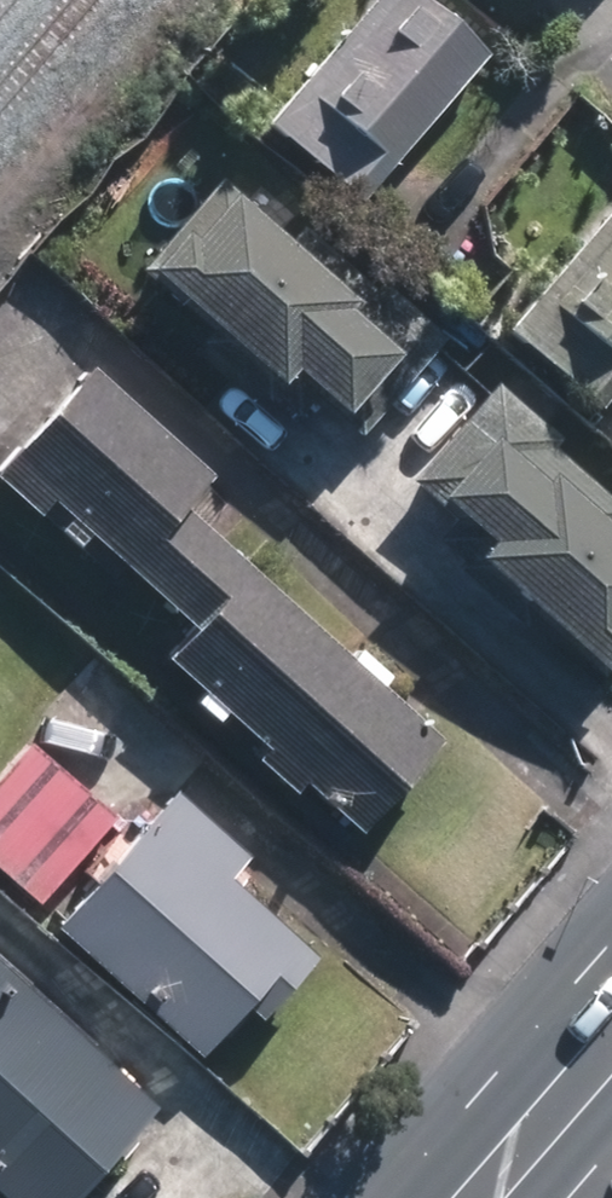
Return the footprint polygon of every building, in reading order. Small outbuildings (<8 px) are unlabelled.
[(432,0),(392,0),(272,139),(363,217),(500,58),(432,0)] [(409,339),(220,177),(137,272),(265,382),(282,362),(343,415),(409,339)] [(597,388),(611,371),(611,207),(515,314),(597,388)] [(71,357),(0,439),(0,483),(176,634),(236,564),(181,517),(213,480),(71,357)] [(479,376),(393,475),(493,561),(471,586),(570,671),(611,623),(611,490),(479,376)] [(426,748),(238,587),(170,666),(357,827),(426,748)] [(0,773),(0,867),(40,902),(117,813),(30,739),(0,773)] [(264,1012),(320,949),(227,868),(247,845),(177,784),(55,921),(202,1049),(247,997),(264,1012)] [(0,980),(0,1197),(93,1197),(162,1119),(0,980)]
